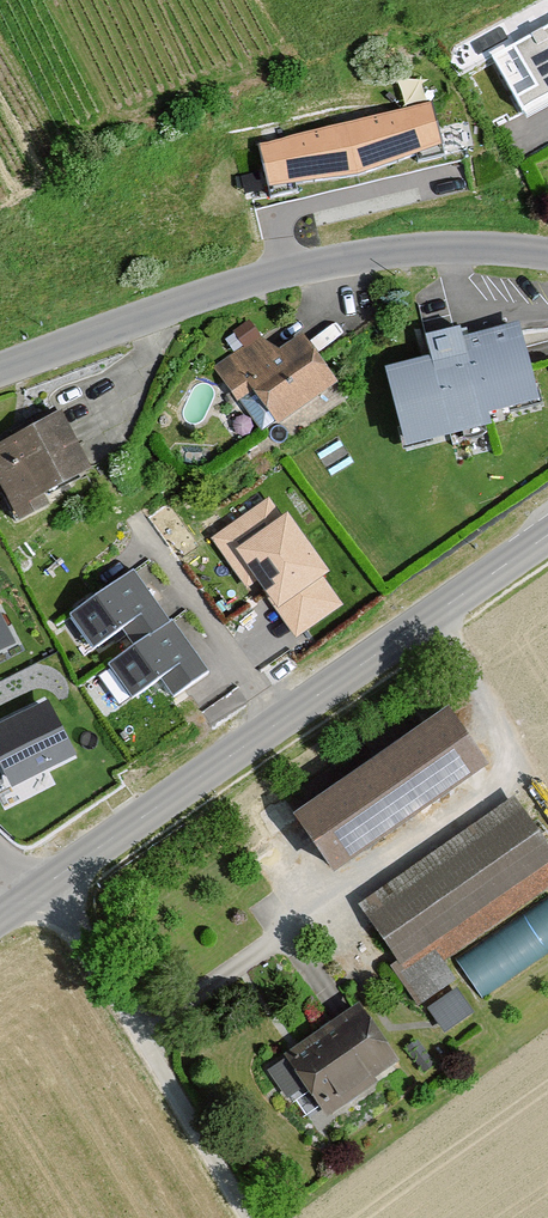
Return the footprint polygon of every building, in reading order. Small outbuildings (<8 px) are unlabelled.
[(492,61),(522,116),(547,102),(547,31),(492,61)] [(442,152),(432,109),(259,150),(269,194),(357,181),(442,152)] [(269,420),(331,380),(298,330),(271,348),(249,316),(230,329),(241,345),(212,365),(233,397),(247,387),(269,420)] [(543,400),(521,319),(466,334),(462,321),(426,330),(433,353),(387,366),(410,448),(498,424),(495,413),(543,400)] [(0,440),(0,488),(16,519),(50,501),(44,490),(93,464),(63,407),(0,440)] [(287,523),(283,526),(268,504),(216,541),(247,585),(256,579),(296,634),(337,605),(320,581),(326,577),(287,523)] [(170,632),(134,579),(73,620),(95,652),(123,633),(138,654),(112,671),(133,702),(163,682),(174,698),(206,676),(174,629),(170,632)] [(13,647),(0,622),(0,654),(13,647)] [(46,704),(0,727),(0,763),(13,788),(74,758),(46,704)] [(294,827),(335,884),(488,776),(447,718),(294,827)] [(353,902),(393,960),(387,964),(415,1004),(453,978),(439,958),(547,883),(547,846),(511,793),(353,902)] [(483,990),(547,945),(547,892),(458,954),(483,990)] [(470,1011),(452,985),(423,1005),(441,1031),(470,1011)] [(353,1001),(284,1049),(324,1107),(394,1059),(353,1001)]
